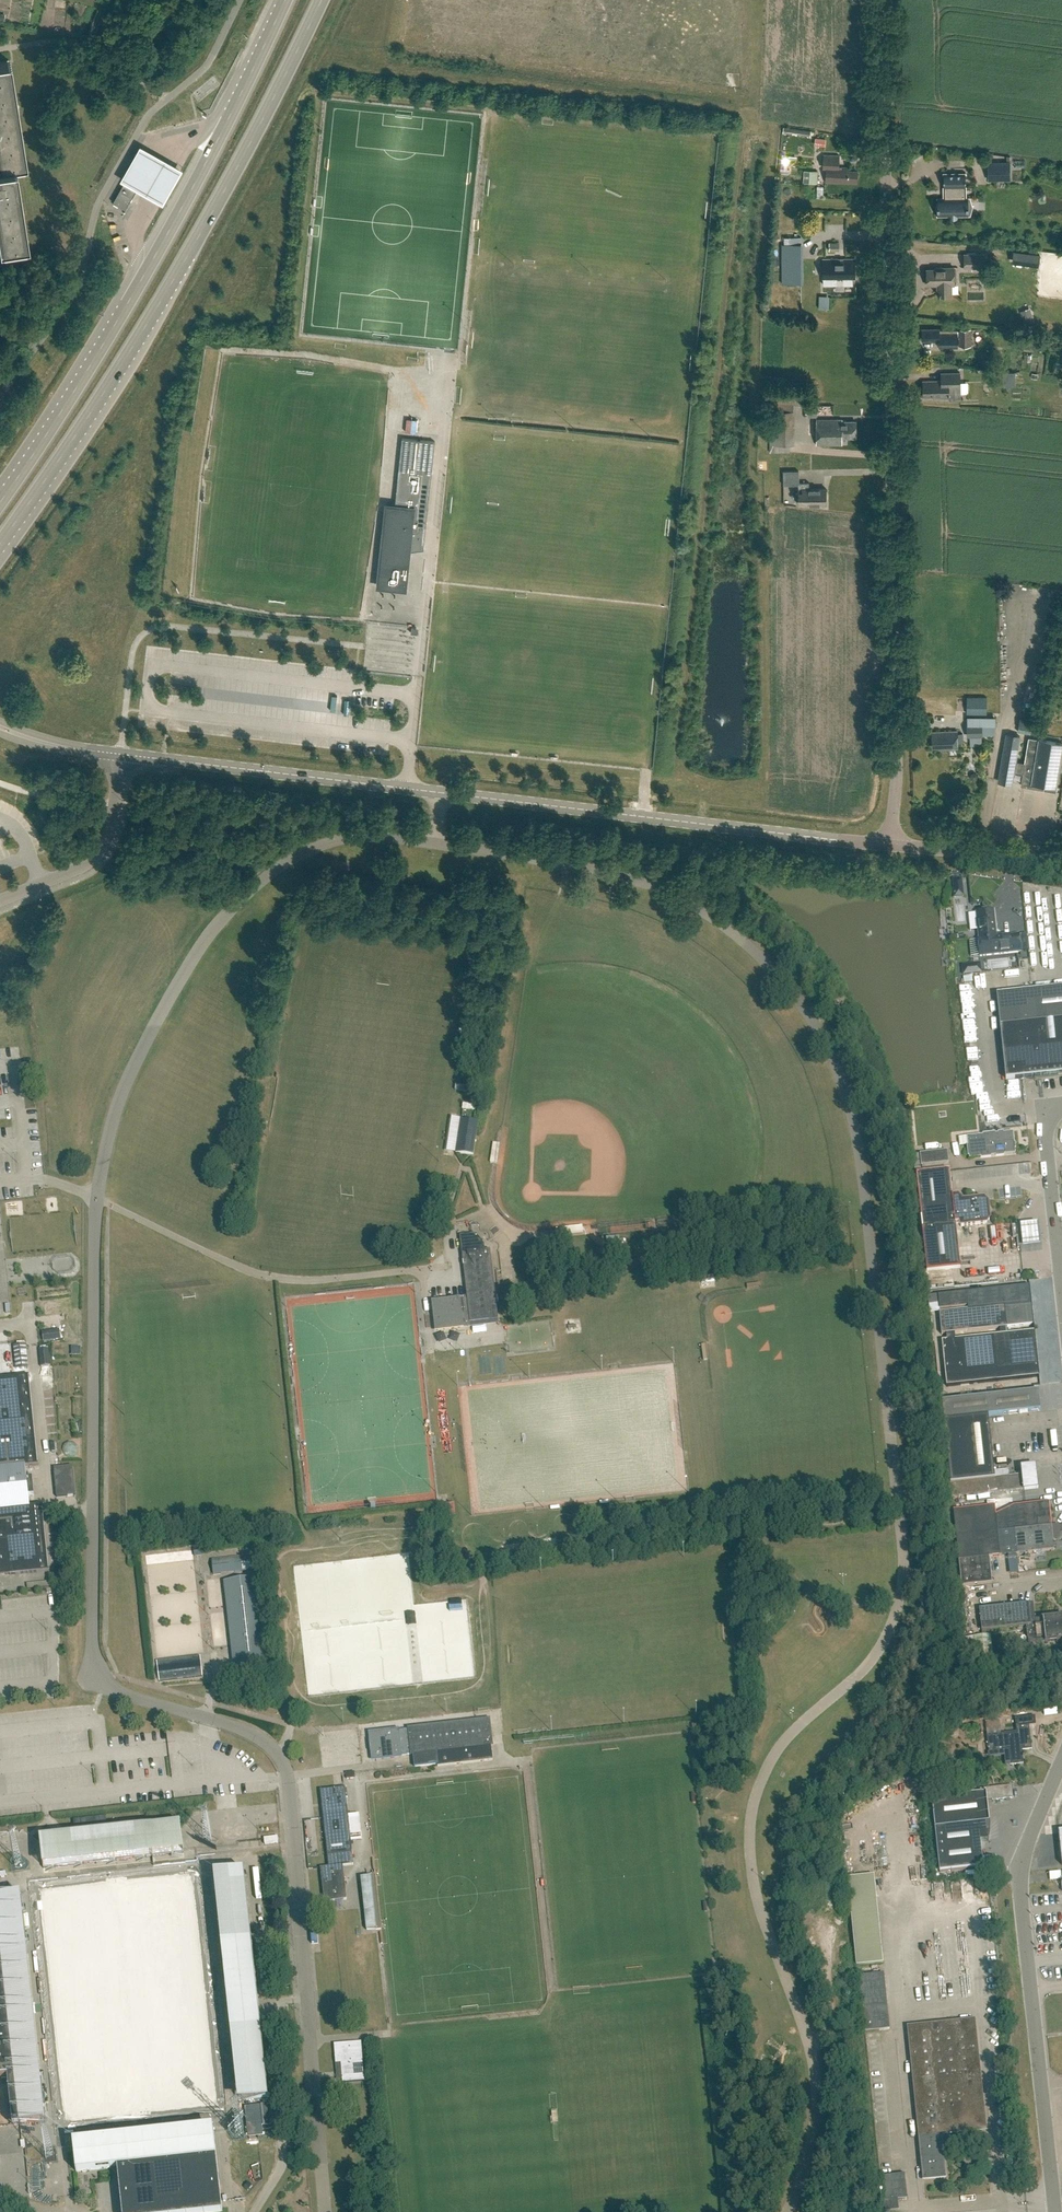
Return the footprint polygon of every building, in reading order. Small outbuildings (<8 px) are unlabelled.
[(24,240),(12,163),(23,162),(7,60),(0,61),(0,235),(1,244),(24,240)] [(811,136),(811,130),(784,126),(783,132),(811,136)] [(141,149),(121,183),(164,207),(184,173),(141,149)] [(856,183),(857,170),(848,170),(848,167),(838,167),(839,155),(824,154),(823,166),(827,166),(826,182),(856,183)] [(788,169),(789,156),(782,155),(781,168),(788,169)] [(988,180),(1010,179),(1010,162),(988,162),(988,180)] [(818,171),(810,170),(804,170),(803,182),(809,183),(817,183),(818,171)] [(937,197),(937,205),(936,207),(937,209),(938,217),(938,216),(949,215),(949,217),(950,217),(950,215),(957,215),(957,217),(958,217),(958,215),(968,215),(968,216),(968,197),(967,197),(967,198),(964,198),(964,187),(965,187),(965,188),(966,188),(966,172),(965,172),(965,173),(944,173),(944,172),(944,188),(945,188),(945,187),(947,187),(947,198),(938,198),(938,197),(937,197)] [(113,203),(126,210),(137,189),(125,182),(113,203)] [(791,283),(791,245),(784,245),(782,245),(783,283),(791,283)] [(1017,263),(1043,264),(1044,252),(1018,251),(1017,263)] [(965,267),(982,267),(982,254),(965,254),(965,267)] [(855,259),(823,259),(823,276),(852,276),(855,276),(855,259)] [(951,294),(951,284),(953,284),(953,267),(935,267),(935,269),(926,269),(926,285),(937,285),(937,294),(951,294)] [(821,308),(831,308),(831,295),(821,295),(821,308)] [(941,329),(922,329),(922,340),(933,340),(933,341),(938,341),(939,347),(958,347),(958,329),(941,329)] [(958,346),(971,346),(971,337),(971,329),(958,329),(958,346)] [(961,400),(960,373),(941,373),(941,381),(922,381),(923,397),(933,397),(933,398),(948,398),(949,400),(961,400)] [(995,374),(995,383),(1004,383),(1003,374),(995,374)] [(842,421),(842,419),(816,419),(816,444),(842,444),(842,437),(856,437),(856,421),(842,421)] [(790,427),(772,428),(773,451),(791,450),(790,427)] [(424,549),(435,441),(402,438),(391,538),(392,539),(391,545),(383,544),(378,586),(405,589),(409,551),(424,549)] [(799,482),(799,470),(783,470),(783,484),(798,484),(798,504),(819,503),(826,503),(826,488),(809,488),(809,482),(799,482)] [(987,713),(987,697),(967,697),(967,713),(987,713)] [(1022,720),(1021,730),(1034,732),(1035,721),(1022,720)] [(981,724),(981,723),(967,724),(967,736),(981,735),(995,734),(995,724),(981,724)] [(957,735),(957,731),(932,732),(932,747),(939,747),(939,749),(957,748),(957,742),(963,741),(962,735),(957,735)] [(1015,762),(1020,736),(1007,734),(998,781),(1011,783),(1014,768),(1023,770),(1021,785),(1055,791),(1061,751),(1061,743),(1029,738),(1024,764),(1015,762)] [(954,898),(964,897),(962,878),(952,879),(954,898)] [(996,937),(994,911),(976,912),(979,938),(979,939),(996,937)] [(979,939),(979,938),(978,939),(980,956),(1021,952),(1019,934),(996,937),(979,939)] [(981,963),(962,965),(963,975),(982,973),(981,963)] [(1061,1074),(1061,987),(997,994),(1000,1027),(1006,1079),(1061,1074)] [(461,1119),(460,1128),(456,1153),(469,1155),(472,1156),(473,1156),(478,1121),(461,1119)] [(969,1158),(1015,1153),(1013,1132),(967,1137),(969,1158)] [(499,1163),(503,1143),(496,1142),(492,1161),(499,1163)] [(921,1166),(949,1163),(947,1151),(920,1154),(921,1166)] [(958,1197),(953,1198),(950,1170),(917,1174),(927,1271),(960,1267),(955,1224),(961,1223),(961,1227),(986,1224),(990,1220),(988,1204),(984,1200),(962,1203),(961,1200),(958,1197)] [(1036,1219),(1019,1222),(1022,1244),(1039,1242),(1036,1219)] [(475,1236),(462,1237),(462,1244),(469,1296),(471,1318),(472,1321),(496,1318),(488,1252),(483,1252),(483,1245),(475,1236)] [(993,1335),(1007,1334),(1007,1328),(1033,1325),(1029,1286),(938,1296),(939,1310),(967,1307),(968,1310),(939,1313),(942,1342),(993,1336),(993,1335)] [(445,1301),(434,1303),(437,1329),(464,1326),(463,1319),(471,1318),(469,1296),(444,1299),(445,1301)] [(46,1340),(63,1339),(63,1329),(45,1330),(46,1340)] [(996,1370),(1038,1366),(1034,1331),(1007,1335),(1007,1334),(993,1335),(993,1336),(996,1370)] [(1039,1377),(1038,1366),(996,1370),(993,1336),(942,1342),(941,1342),(946,1386),(1039,1377)] [(16,1341),(17,1368),(30,1367),(29,1341),(16,1341)] [(39,1349),(41,1367),(50,1366),(48,1349),(39,1349)] [(49,1570),(46,1570),(39,1506),(43,1506),(43,1505),(30,1506),(28,1495),(34,1495),(32,1477),(27,1478),(26,1467),(39,1465),(39,1464),(35,1465),(26,1377),(30,1377),(30,1376),(0,1379),(0,1576),(50,1571),(49,1570)] [(1039,1391),(942,1402),(944,1420),(952,1497),(996,1492),(1021,1489),(1023,1489),(1023,1490),(1027,1489),(1037,1488),(1035,1465),(1024,1466),(1020,1466),(1021,1475),(1007,1476),(1006,1470),(994,1471),(988,1416),(1041,1411),(1039,1391)] [(57,1497),(76,1496),(73,1471),(54,1473),(57,1497)] [(995,1505),(953,1510),(956,1536),(1051,1525),(1049,1502),(1013,1505),(1013,1506),(996,1515),(995,1507),(995,1505)] [(958,1560),(989,1556),(1008,1554),(1008,1557),(1015,1556),(1015,1553),(1054,1549),(1051,1525),(956,1536),(958,1560)] [(989,1556),(958,1560),(961,1586),(992,1583),(989,1556)] [(220,1559),(212,1560),(213,1574),(221,1573),(220,1559)] [(234,1668),(234,1669),(267,1665),(257,1578),(224,1581),(234,1668)] [(1025,1626),(1035,1619),(1033,1602),(979,1608),(981,1630),(1025,1626)] [(1025,1626),(1027,1643),(1061,1639),(1061,1616),(1035,1619),(1025,1626)] [(173,1680),(202,1676),(201,1662),(172,1665),(158,1667),(159,1681),(173,1680)] [(1031,1745),(1029,1726),(1036,1725),(1035,1716),(1015,1718),(1016,1727),(1016,1732),(1000,1734),(999,1720),(985,1722),(987,1735),(989,1752),(1010,1750),(1012,1764),(1023,1763),(1021,1746),(1031,1745)] [(493,1760),(489,1720),(410,1729),(413,1729),(413,1733),(402,1734),(401,1730),(371,1734),(371,1738),(372,1749),(373,1758),(377,1758),(414,1754),(415,1767),(438,1764),(438,1766),(493,1760)] [(931,1798),(935,1829),(934,1829),(939,1872),(983,1868),(980,1841),(988,1841),(989,1838),(989,1835),(990,1832),(990,1828),(990,1825),(989,1822),(987,1800),(1013,1797),(1011,1785),(979,1789),(980,1793),(931,1798)] [(345,1788),(320,1790),(329,1867),(320,1868),(324,1902),(347,1900),(343,1866),(354,1865),(345,1788)] [(180,1825),(39,1840),(42,1873),(185,1858),(180,1825)] [(270,2104),(245,1874),(214,1876),(235,2060),(235,2063),(238,2107),(270,2104)] [(859,1965),(886,1963),(880,1875),(853,1876),(859,1965)] [(365,1876),(369,1929),(380,1929),(376,1876),(365,1876)] [(0,1900),(0,2022),(5,2063),(13,2131),(44,2129),(22,1897),(0,1900)] [(317,1930),(310,1931),(311,1944),(318,1944),(317,1930)] [(883,1974),(859,1976),(865,2032),(889,2029),(883,1974)] [(925,2181),(951,2178),(947,2134),(989,2131),(979,2019),(912,2025),(925,2181)] [(364,2081),(361,2042),(334,2044),(336,2063),(341,2063),(343,2082),(364,2081)] [(140,2136),(126,2137),(126,2143),(214,2134),(214,2128),(205,2129),(201,2129),(176,2132),(173,2132),(143,2135),(140,2136)] [(108,2139),(111,2162),(112,2168),(118,2167),(122,2211),(218,2211),(223,2211),(222,2202),(214,2134),(126,2143),(126,2137),(114,2139),(110,2139),(108,2139)] [(82,2142),(73,2143),(74,2152),(76,2166),(76,2167),(76,2169),(76,2172),(89,2171),(91,2170),(111,2168),(112,2168),(111,2162),(108,2139),(85,2142),(82,2142)] [(886,2211),(890,2211),(898,2211),(897,2200),(908,2199),(905,2175),(894,2176),(882,2177),(881,2178),(883,2202),(885,2202),(886,2211)]
